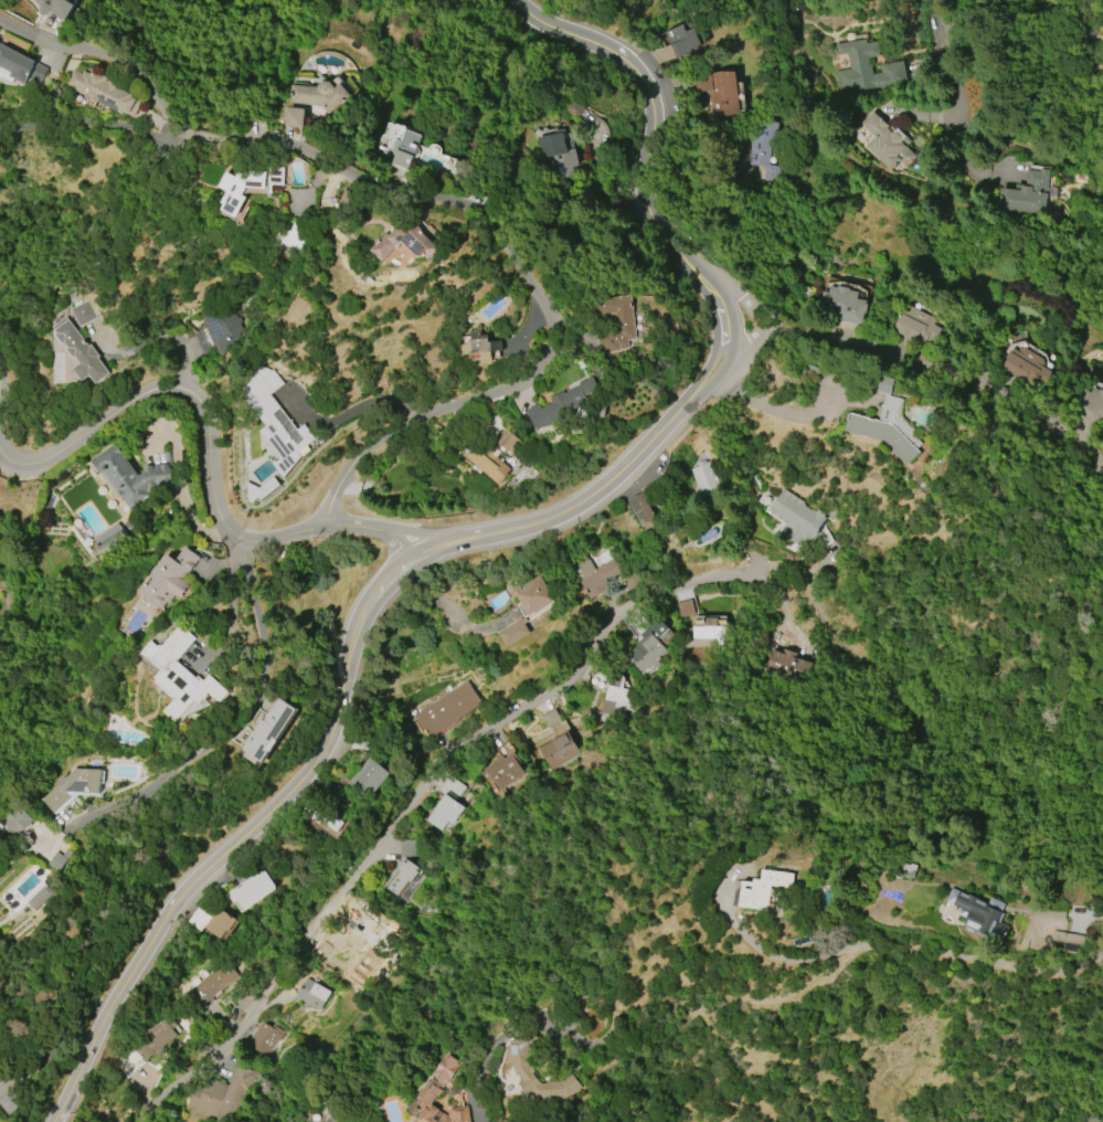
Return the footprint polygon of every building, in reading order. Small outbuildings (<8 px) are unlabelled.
[(32,1),(33,0),(67,0),(66,1),(74,6),(64,21),(49,11),(47,13),(46,13),(44,17),(38,12),(40,9),(39,8),(40,6),(32,1)] [(667,32),(683,24),(686,32),(694,29),(702,45),(690,51),(691,52),(678,59),(667,32)] [(836,72),(850,68),(847,54),(837,55),(836,45),(866,40),(867,44),(876,42),(878,56),(869,59),(868,59),(870,75),(872,75),(880,74),(878,65),(902,62),(905,85),(879,89),(878,87),(853,92),(852,88),(839,91),(836,72)] [(10,73),(0,67),(0,46),(1,44),(34,61),(26,76),(28,77),(23,84),(9,76),(10,73)] [(123,115),(97,103),(83,96),(84,95),(74,91),(74,89),(65,85),(72,71),(81,75),(82,72),(87,74),(94,71),(107,77),(105,81),(107,82),(108,78),(120,84),(118,88),(132,95),(131,97),(141,102),(134,117),(124,113),(123,115)] [(735,72),(736,114),(709,115),(709,89),(696,89),(694,73),(735,72)] [(291,85),(318,87),(318,85),(324,81),(329,82),(339,74),(342,80),(343,78),(353,91),(350,94),(351,96),(327,115),(321,107),(289,104),(291,85)] [(303,128),(284,126),(286,107),(305,109),(303,128)] [(889,171),(865,146),(873,137),(860,124),(872,113),(879,119),(879,118),(888,126),(887,127),(888,128),(890,126),(895,130),(894,131),(902,140),(905,137),(910,141),(904,147),(914,157),(904,168),(898,162),(889,171)] [(781,167),(778,181),(763,179),(765,167),(749,165),(755,119),(778,123),(776,142),(773,142),(770,166),(781,167)] [(409,170),(392,165),(395,157),(391,155),(396,139),(402,141),(405,130),(421,136),(409,170)] [(538,138),(564,134),(568,151),(575,149),(577,167),(572,168),(573,178),(544,183),(542,170),(550,169),(549,158),(541,159),(538,138)] [(250,173),(250,171),(269,173),(271,170),(283,171),(282,186),(268,184),(267,194),(243,192),(242,195),(246,198),(236,218),(221,211),(224,205),(221,203),(227,192),(219,188),(226,172),(235,178),(238,172),(250,173)] [(1025,170),(1038,172),(1038,170),(1048,171),(1042,215),(995,210),(998,189),(1018,191),(1018,186),(1022,187),(1025,170)] [(381,261),(369,248),(403,215),(412,224),(413,222),(421,230),(420,231),(438,250),(427,261),(422,255),(422,256),(420,257),(416,256),(413,255),(401,242),(381,261)] [(279,245),(304,250),(307,237),(296,235),(299,222),(284,219),(279,245)] [(830,286),(838,287),(838,285),(850,288),(850,290),(859,292),(858,299),(868,300),(867,304),(869,304),(867,314),(866,314),(863,325),(837,319),(838,316),(832,314),(832,311),(823,309),(824,307),(820,306),(824,290),(829,293),(830,286)] [(595,316),(593,301),(629,296),(636,340),(628,341),(629,350),(601,354),(597,331),(614,329),(612,314),(595,316)] [(96,318),(81,327),(72,309),(87,301),(96,318)] [(911,306),(936,319),(933,325),(943,330),(938,338),(937,338),(935,342),(933,341),(932,343),(925,340),(924,342),(916,339),(915,342),(892,330),(903,309),(909,311),(911,306)] [(205,353),(195,332),(206,328),(202,318),(204,317),(202,311),(224,321),(237,314),(242,321),(241,322),(243,328),(222,358),(218,348),(205,353)] [(110,374),(97,384),(91,375),(83,382),(73,370),(81,364),(75,358),(74,359),(66,350),(68,348),(65,345),(63,346),(54,335),(56,334),(54,331),(55,330),(53,327),(66,317),(89,347),(91,346),(99,357),(98,358),(110,374)] [(463,354),(462,345),(471,343),(470,330),(481,329),(482,335),(489,334),(489,341),(501,340),(502,351),(492,352),(494,363),(484,363),(482,352),(463,354)] [(1021,353),(1021,352),(1024,351),(1026,350),(1028,350),(1046,361),(1047,362),(1047,363),(1048,364),(1048,367),(1047,368),(1054,374),(1046,388),(1037,382),(1035,385),(1028,381),(1027,383),(1005,369),(1017,350),(1021,353)] [(284,477),(272,462),(275,461),(278,464),(282,462),(258,432),(264,426),(254,413),(256,411),(243,393),(258,380),(253,372),(259,366),(266,373),(272,370),(283,384),(269,394),(297,430),(305,424),(316,440),(299,453),(303,456),(284,477)] [(874,373),(898,379),(892,395),(904,399),(899,416),(913,432),(915,435),(923,443),(921,452),(906,465),(883,441),(845,431),(850,411),(879,420),(887,393),(870,389),(874,373)] [(526,411),(539,404),(541,410),(552,403),(551,401),(576,388),(575,387),(592,378),(598,390),(584,398),(587,403),(574,410),(576,414),(562,422),(561,419),(537,432),(526,411)] [(1100,389),(1102,391),(1102,428),(1071,409),(1081,393),(1082,393),(1084,390),(1091,393),(1094,388),(1099,390),(1100,389)] [(499,485),(466,456),(478,443),(489,453),(508,431),(522,443),(512,454),(509,452),(508,454),(503,449),(497,457),(511,470),(499,485)] [(120,495),(115,499),(95,470),(94,472),(88,465),(92,463),(89,459),(113,443),(137,476),(144,472),(142,466),(168,464),(170,486),(150,487),(142,493),(145,496),(136,501),(138,505),(129,511),(127,508),(126,509),(121,502),(124,500),(120,495)] [(688,469),(707,462),(719,489),(700,498),(688,469)] [(768,511),(781,491),(782,493),(783,491),(800,502),(800,504),(803,505),(802,506),(809,511),(810,510),(814,512),(816,509),(823,514),(820,517),(825,519),(812,539),(810,540),(808,539),(802,550),(777,534),(784,523),(782,522),(779,520),(770,514),(771,512),(768,511)] [(627,500),(641,493),(650,506),(649,507),(656,519),(643,527),(627,500)] [(87,539),(110,521),(124,539),(99,555),(87,539)] [(184,546),(201,558),(184,580),(190,584),(179,600),(173,596),(168,604),(166,604),(160,611),(137,594),(145,584),(147,586),(152,579),(149,576),(151,574),(151,572),(155,567),(156,568),(166,553),(174,560),(184,546)] [(570,569),(586,558),(594,570),(613,558),(622,572),(603,583),(606,590),(590,601),(570,569)] [(529,633),(507,647),(498,633),(521,618),(521,620),(524,617),(516,605),(520,603),(516,596),(515,596),(510,591),(518,585),(521,590),(540,579),(552,599),(551,601),(553,604),(523,623),(529,633)] [(678,617),(675,604),(688,601),(692,614),(678,617)] [(626,655),(641,639),(638,636),(648,626),(647,624),(654,617),(675,637),(662,649),(664,650),(656,657),(658,659),(655,661),(659,665),(650,674),(646,669),(640,675),(632,666),(634,664),(626,655)] [(724,621),(724,638),(692,638),(692,621),(701,621),(701,617),(715,617),(715,621),(724,621)] [(209,674),(230,692),(220,705),(209,695),(199,706),(194,702),(176,722),(162,711),(176,697),(153,678),(159,671),(139,654),(151,641),(157,646),(162,645),(181,625),(197,638),(177,660),(194,677),(197,675),(203,680),(209,674)] [(770,649),(779,653),(781,649),(792,654),(791,657),(806,663),(799,681),(763,669),(770,649)] [(466,681),(481,703),(458,719),(459,720),(443,732),(443,730),(429,739),(414,717),(466,681)] [(605,685),(615,688),(617,682),(621,682),(618,689),(626,690),(623,700),(630,702),(627,711),(622,710),(619,720),(598,715),(605,685)] [(297,710),(264,763),(243,750),(262,719),(264,721),(278,698),(297,710)] [(559,722),(545,729),(539,716),(552,709),(559,722)] [(537,749),(566,732),(570,739),(573,738),(575,742),(573,743),(580,754),(549,771),(537,749)] [(484,770),(502,756),(505,759),(513,752),(527,772),(524,774),(526,774),(499,793),(484,770)] [(389,774),(368,798),(348,782),(369,758),(389,774)] [(56,813),(44,800),(63,782),(61,780),(65,775),(68,779),(79,769),(105,770),(104,794),(68,793),(73,797),(56,813)] [(425,821),(444,794),(438,790),(448,775),(465,787),(455,802),(464,808),(452,825),(447,822),(441,832),(425,821)] [(14,837),(33,825),(19,803),(0,816),(14,837)] [(335,836),(310,818),(319,806),(343,823),(335,836)] [(400,839),(416,839),(417,856),(401,856),(400,839)] [(388,888),(400,871),(397,869),(403,861),(405,864),(407,860),(417,867),(415,870),(417,872),(400,897),(388,888)] [(275,887),(243,909),(236,900),(233,903),(226,893),(263,869),(275,887)] [(764,870),(796,875),(794,890),(772,887),(772,889),(777,890),(776,898),(772,898),(770,911),(741,908),(744,882),(754,883),(755,879),(762,880),(764,870)] [(35,911),(54,895),(46,886),(27,902),(35,911)] [(966,924),(968,920),(958,914),(962,909),(946,902),(953,888),(972,896),(982,899),(980,900),(989,904),(993,898),(1007,904),(998,922),(999,922),(993,938),(978,931),(978,930),(966,924)] [(185,922),(197,908),(210,917),(216,908),(236,921),(227,933),(225,932),(220,940),(203,928),(200,932),(185,922)] [(1085,936),(1082,955),(1051,951),(1054,931),(1085,936)] [(352,949),(370,956),(359,982),(342,974),(352,949)] [(189,991),(224,961),(238,977),(202,1007),(189,991)] [(307,977),(331,993),(319,1013),(310,1007),(308,1010),(303,1006),(304,1003),(295,997),(307,977)] [(179,1036),(161,1050),(163,1052),(158,1057),(157,1055),(149,1061),(148,1059),(145,1061),(135,1049),(138,1046),(135,1041),(169,1014),(178,1026),(173,1029),(179,1036)] [(248,1045),(263,1022),(282,1035),(267,1057),(248,1045)] [(583,1087),(574,1094),(573,1094),(569,1098),(540,1101),(540,1098),(533,1093),(532,1092),(529,1095),(519,1084),(523,1080),(515,1070),(515,1067),(513,1065),(513,1061),(509,1061),(507,1061),(505,1049),(510,1046),(511,1040),(528,1039),(527,1058),(530,1068),(531,1067),(535,1071),(533,1073),(541,1080),(554,1081),(563,1081),(572,1073),(583,1087)] [(236,1066),(257,1073),(248,1094),(244,1093),(233,1121),(218,1115),(216,1119),(187,1107),(195,1086),(203,1089),(208,1078),(229,1086),(236,1066)] [(468,1107),(471,1121),(414,1121),(416,1119),(414,1118),(415,1116),(405,1110),(417,1093),(420,1094),(428,1083),(427,1082),(428,1080),(433,1082),(432,1083),(443,1091),(438,1097),(437,1095),(432,1104),(449,1118),(447,1110),(468,1107)] [(10,1115),(0,1105),(0,1098),(15,1086),(28,1100),(10,1115)] [(484,1109),(472,1112),(474,1121),(487,1121),(484,1109)] [(336,1112),(348,1121),(328,1121),(336,1112)]
